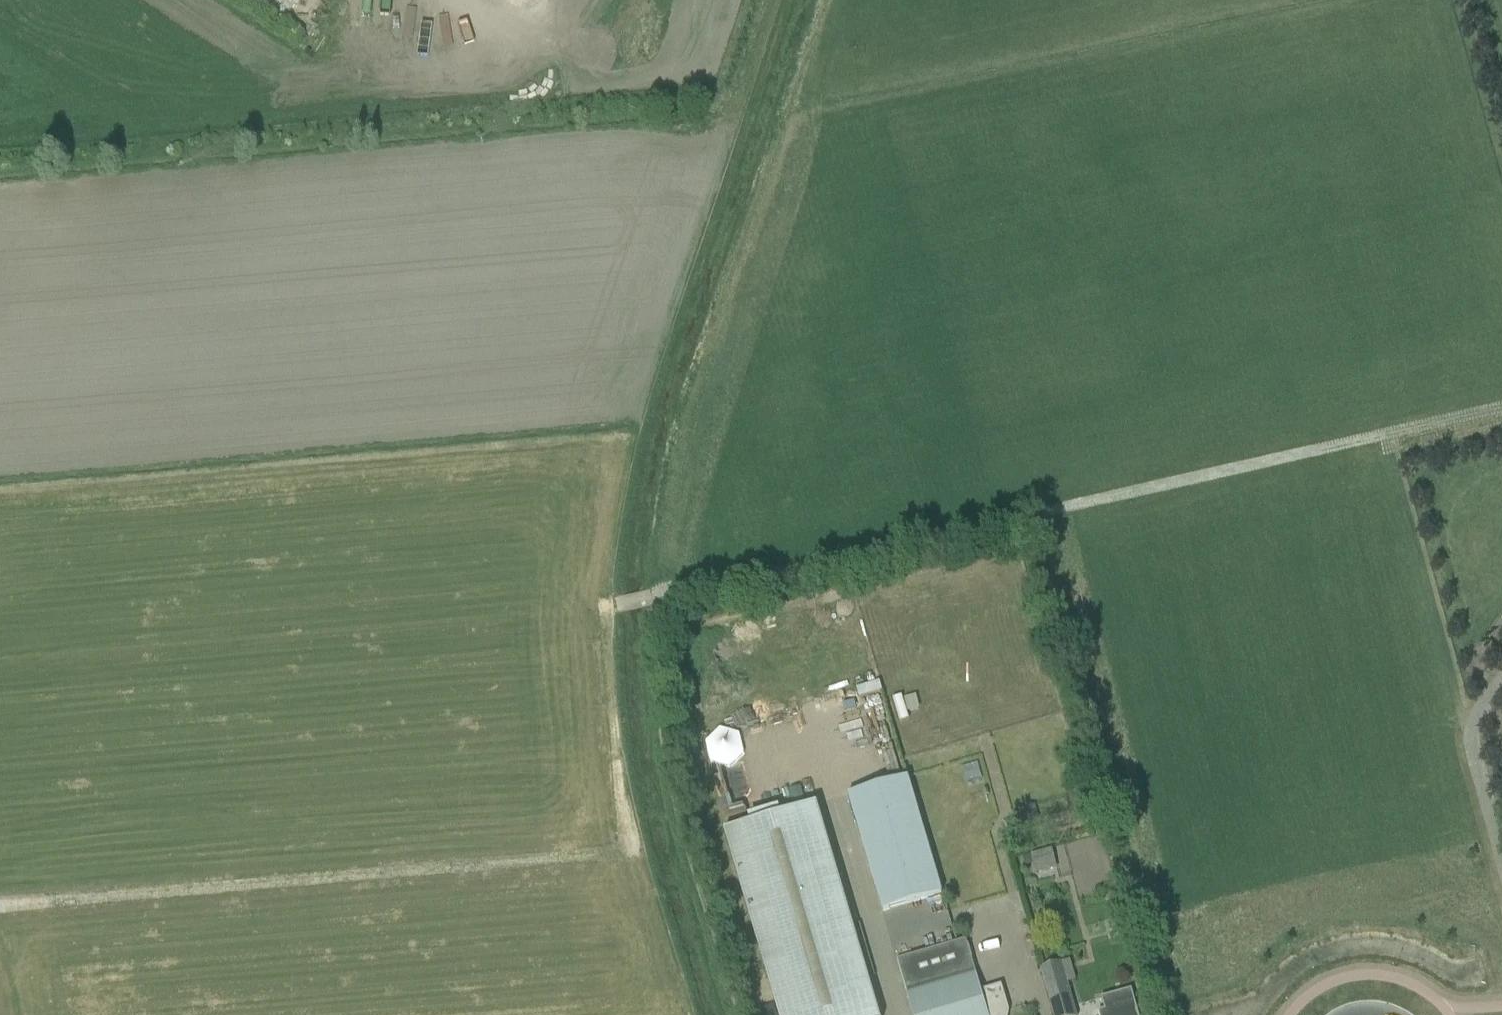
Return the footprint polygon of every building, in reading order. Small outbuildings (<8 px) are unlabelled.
[(848,796),(882,912),(941,894),(908,779),(848,796)] [(778,1014),(880,1014),(876,1002),(841,886),(817,805),(724,832),(778,1014)] [(913,1014),(988,1014),(965,940),(897,961),(913,1014)] [(1053,1014),(1077,1014),(1062,963),(1040,969),(1053,1014)] [(1098,1014),(1138,1014),(1131,990),(1101,999),(1104,1011),(1098,1013),(1098,1014)]
